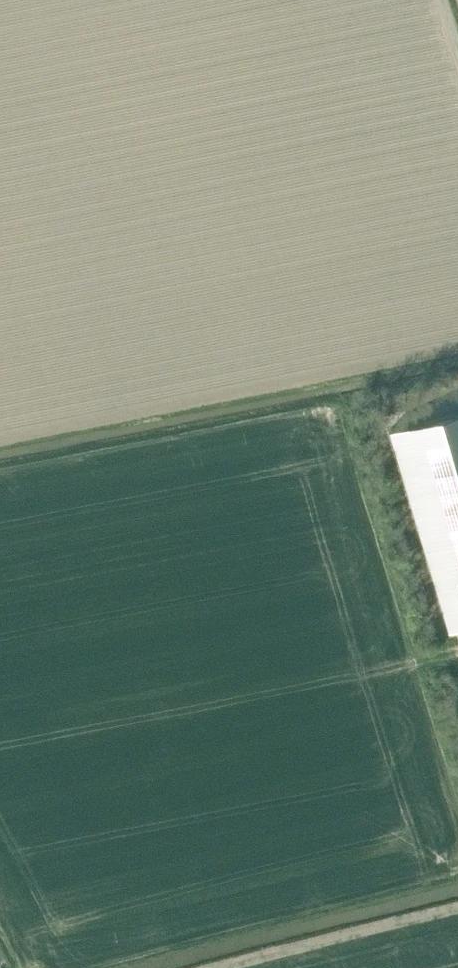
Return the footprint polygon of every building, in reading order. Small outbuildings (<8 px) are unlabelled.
[(385,429),(448,628),(457,625),(457,406),(385,429)]
